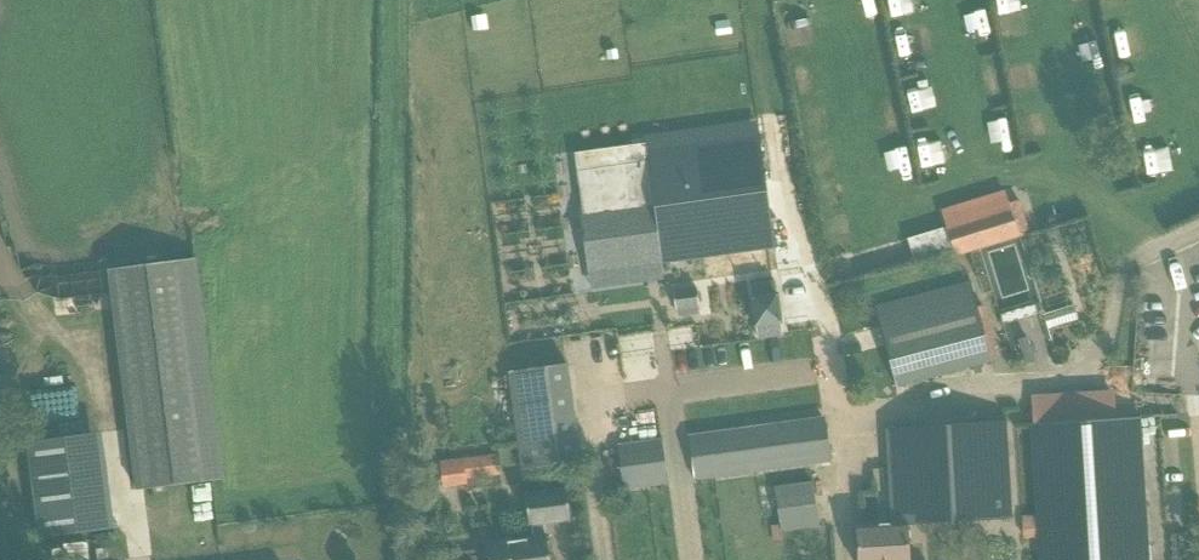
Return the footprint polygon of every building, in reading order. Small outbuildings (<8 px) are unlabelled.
[(1004,38),(1029,33),(1025,10),(1000,15),(1004,38)] [(925,37),(899,43),(905,66),(931,60),(925,37)] [(1011,64),(1014,85),(1039,82),(1036,60),(1011,64)] [(908,86),(918,127),(937,122),(927,81),(908,86)] [(646,161),(578,171),(583,212),(580,212),(589,274),(660,264),(774,248),(759,136),(645,152),(646,161)] [(952,258),(1025,232),(1009,185),(935,211),(952,258)] [(183,261),(109,270),(136,489),(210,480),(183,261)] [(774,282),(750,286),(757,338),(782,335),(774,282)] [(991,360),(970,284),(875,309),(896,386),(991,360)] [(696,288),(673,291),(675,311),(676,311),(698,308),(699,307),(696,288)] [(566,362),(508,370),(521,468),(579,461),(566,362)] [(1030,424),(1036,518),(1037,541),(1039,559),(1148,559),(1139,417),(1113,419),(1111,395),(1053,398),(1055,422),(1030,424)] [(823,419),(688,437),(694,479),(829,461),(823,419)] [(857,546),(857,559),(909,559),(907,525),(1012,519),(1006,422),(885,427),(891,525),(855,528),(857,546)] [(662,441),(616,447),(622,489),(667,483),(662,441)] [(497,455),(438,462),(441,486),(463,484),(462,480),(500,476),(497,455)] [(812,482),(775,488),(781,531),(817,526),(812,482)] [(487,557),(488,559),(549,559),(544,521),(569,517),(565,488),(523,494),(529,533),(485,539),(487,557)] [(1025,541),(1037,541),(1036,518),(1024,519),(1025,541)]
